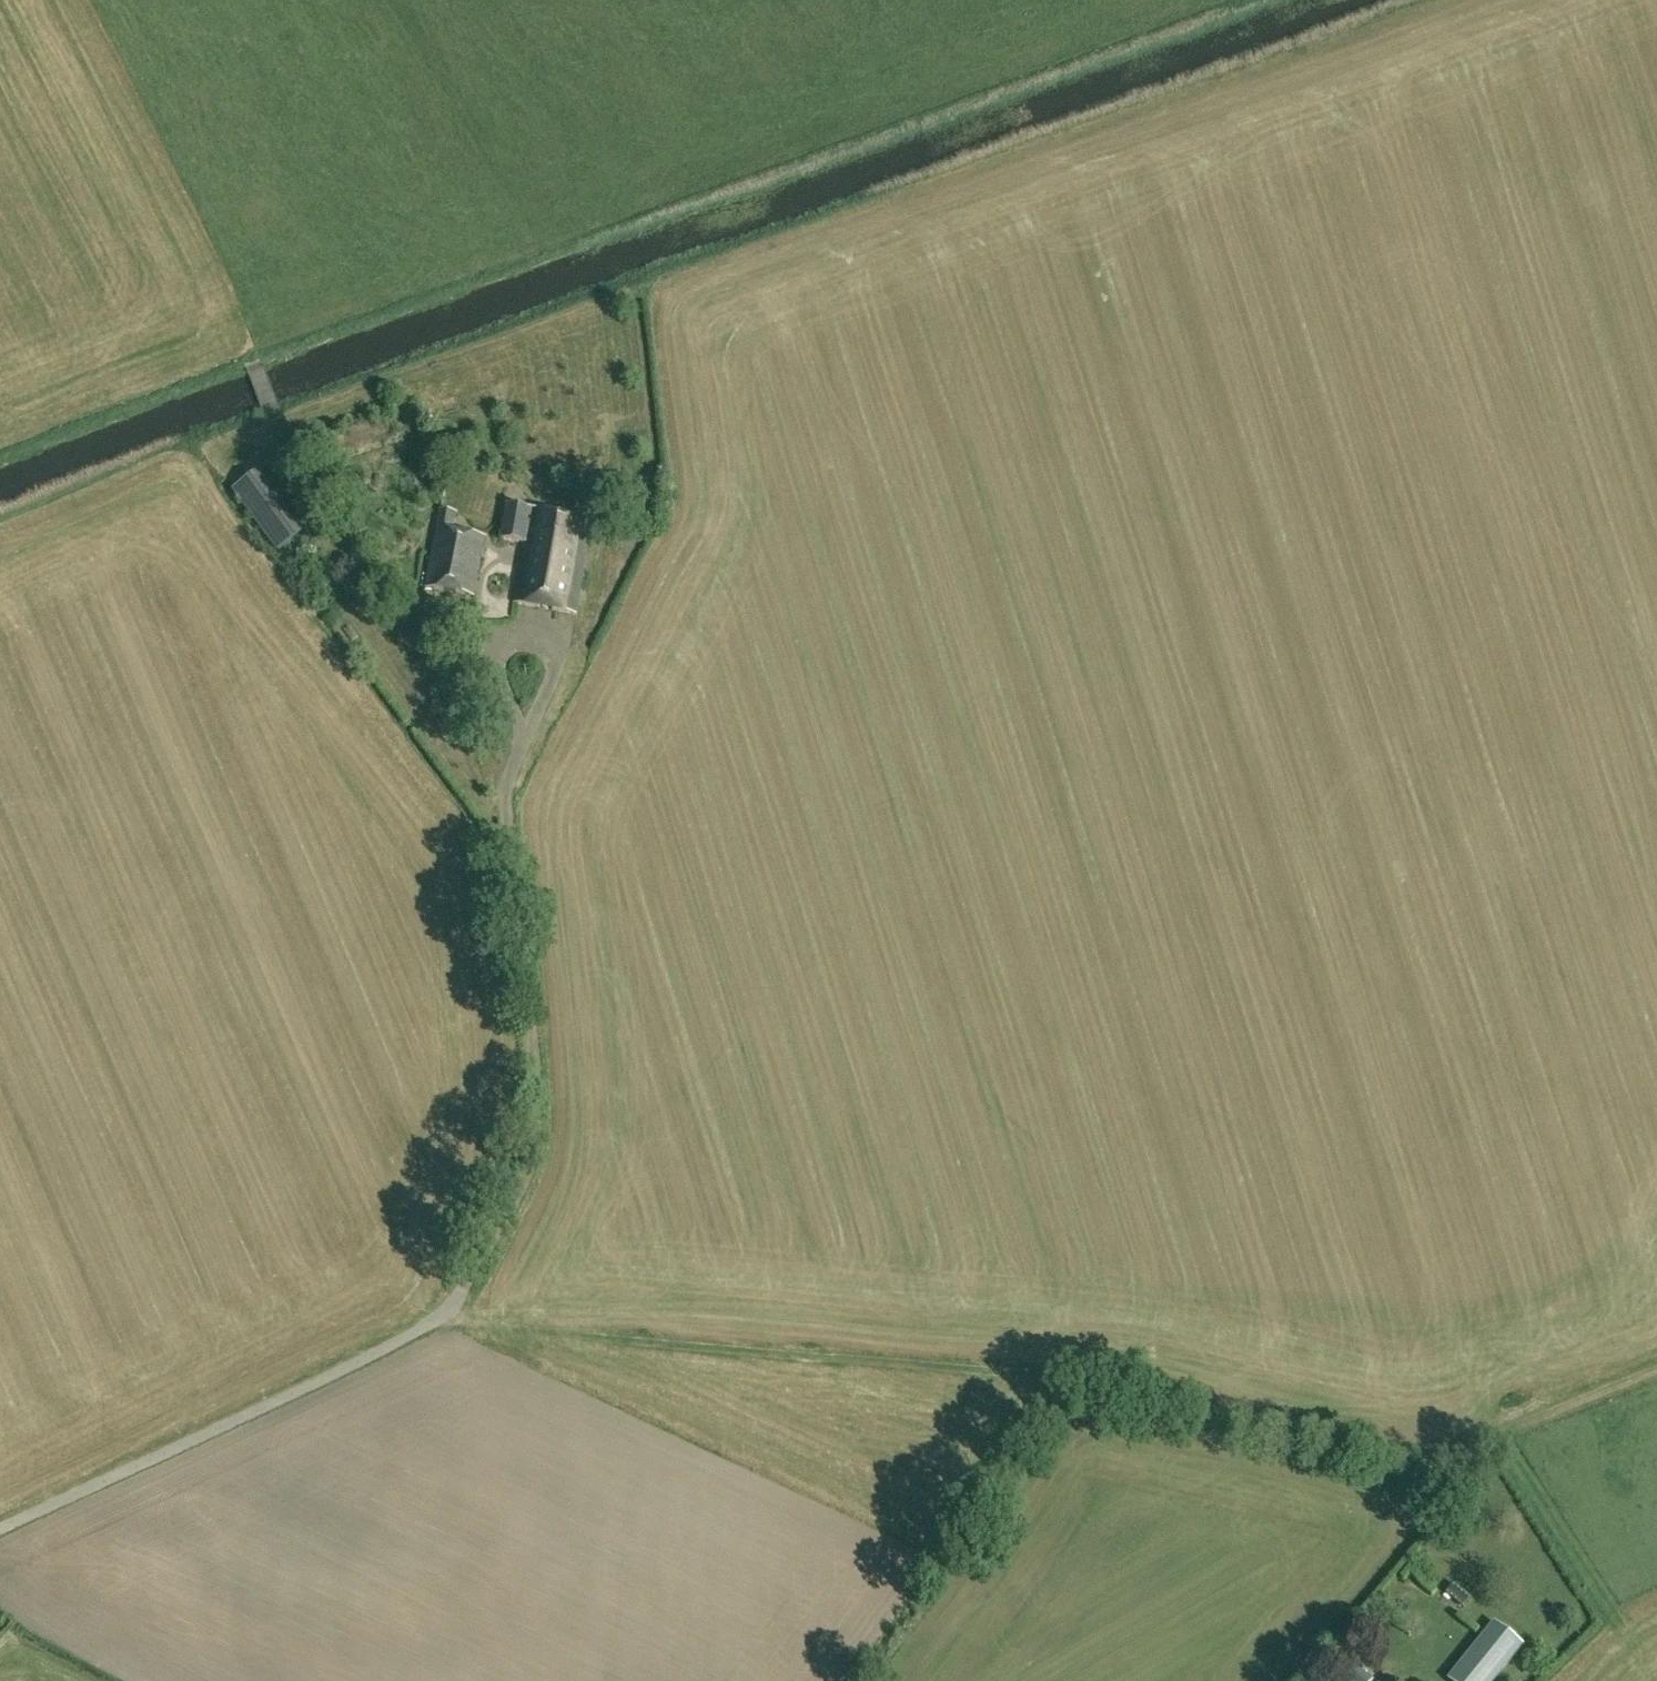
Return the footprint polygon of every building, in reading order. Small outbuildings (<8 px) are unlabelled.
[(305,530),(288,508),(260,470),(233,490),(278,551),(305,530)] [(576,613),(592,519),(531,509),(507,504),(500,539),(524,543),(514,603),(576,613)] [(474,595),(484,536),(453,531),(456,513),(440,510),(426,587),(474,595)] [(1446,1592),(1464,1608),(1472,1600),(1453,1583),(1446,1592)] [(1455,1679),(1457,1680),(1494,1680),(1523,1644),(1501,1624),(1455,1679)] [(1375,1679),(1360,1665),(1348,1679),(1351,1680),(1373,1680),(1375,1679)]
